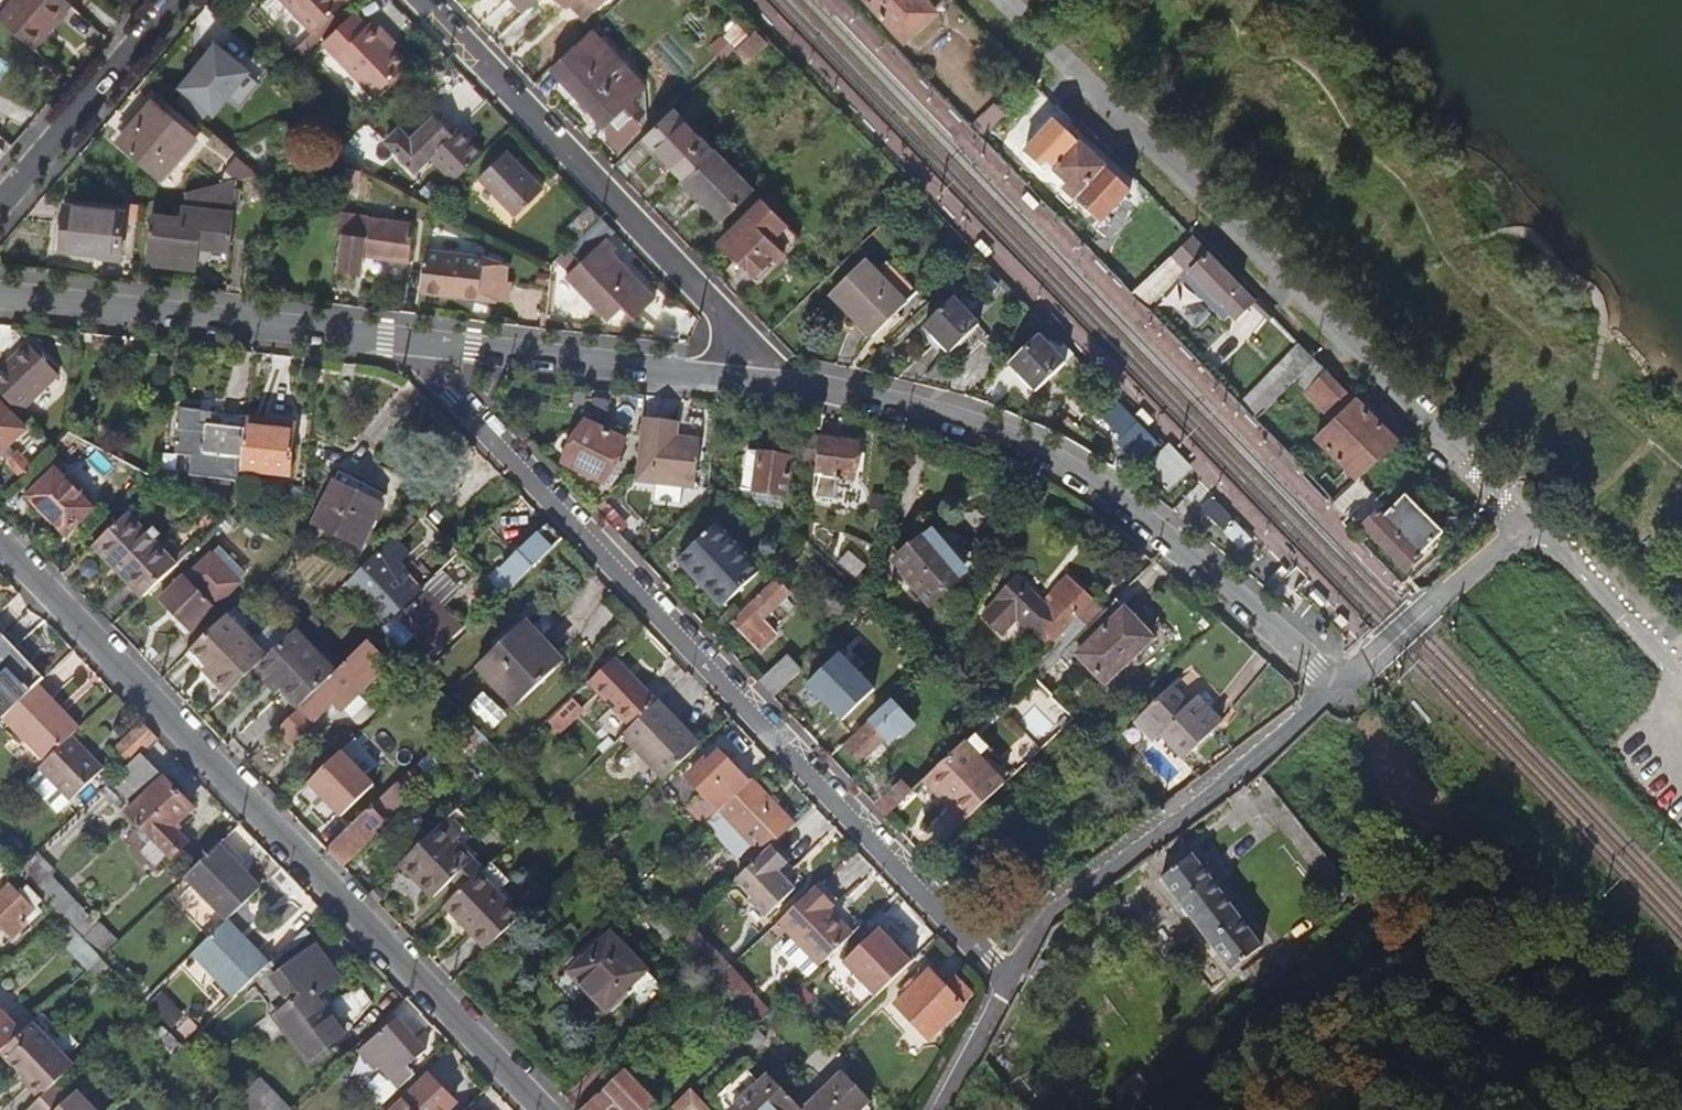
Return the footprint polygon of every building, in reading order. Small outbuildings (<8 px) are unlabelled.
[(72,5),(67,0),(15,0),(0,17),(0,18),(30,45),(47,24),(53,28),(72,5)] [(316,27),(345,0),(290,0),(316,27)] [(525,9),(535,0),(516,0),(525,9)] [(590,0),(568,0),(567,1),(585,19),(597,7),(590,0)] [(905,40),(935,12),(924,0),(867,0),(905,40)] [(388,33),(374,18),(339,52),(377,91),(409,61),(385,35),(388,33)] [(709,45),(720,57),(747,33),(736,21),(709,45)] [(749,58),(770,38),(759,26),(738,46),(749,58)] [(603,124),(626,102),(600,75),(615,61),(587,31),(549,67),(603,124)] [(251,70),(215,41),(177,88),(181,92),(175,100),(202,122),(208,114),(213,117),(227,100),(248,74),(251,70)] [(641,89),(615,61),(600,75),(626,102),(641,89)] [(260,83),(248,74),(227,100),(239,109),(260,83)] [(195,138),(152,100),(118,140),(161,178),(195,138)] [(981,135),(1005,116),(995,102),(970,121),(981,135)] [(714,149),(674,107),(644,136),(684,178),(714,149)] [(386,141),(415,170),(430,156),(454,181),(482,154),(456,128),(450,134),(434,117),(411,139),(400,128),(386,141)] [(1081,194),(1115,159),(1087,132),(1066,154),(1053,143),(1040,156),(1042,157),(1034,165),(1056,186),(1064,178),(1081,194)] [(753,190),(714,149),(684,178),(723,219),(753,190)] [(544,188),(506,150),(479,177),(516,215),(544,188)] [(226,170),(236,179),(258,173),(260,173),(239,155),(226,170)] [(228,211),(231,180),(211,185),(183,192),(180,217),(151,214),(145,263),(198,269),(201,248),(229,251),(234,212),(228,211)] [(799,238),(762,199),(720,240),(757,279),(799,238)] [(126,208),(66,200),(60,250),(95,253),(95,257),(120,260),(126,208)] [(566,228),(577,239),(602,216),(590,205),(566,228)] [(415,222),(341,213),(338,235),(343,235),(340,269),(360,272),(363,253),(411,259),(415,222)] [(615,230),(602,216),(577,239),(560,256),(573,269),(568,274),(610,317),(624,304),(635,316),(657,295),(605,240),(615,230)] [(1235,320),(1256,299),(1232,275),(1192,236),(1159,269),(1134,294),(1146,306),(1185,268),(1235,320)] [(484,255),(426,249),(420,291),(508,301),(512,267),(484,255)] [(1142,251),(1116,276),(1134,294),(1159,269),(1142,251)] [(876,271),(865,260),(830,294),(872,337),(907,303),(876,271)] [(954,298),(924,327),(949,353),(979,324),(954,298)] [(1065,362),(1041,336),(998,378),(1023,404),(1065,362)] [(0,369),(0,393),(19,413),(60,375),(28,342),(0,369)] [(1299,343),(1240,403),(1255,418),(1315,359),(1299,343)] [(1054,377),(1073,393),(1082,381),(1063,365),(1054,377)] [(1333,482),(1343,493),(1399,443),(1327,371),(1305,394),(1333,422),(1316,439),(1345,470),(1333,482)] [(1113,431),(1142,460),(1158,444),(1108,394),(1078,424),(1099,444),(1113,431)] [(26,428),(0,400),(0,453),(26,428)] [(190,474),(240,480),(241,470),(247,428),(200,423),(201,410),(181,407),(176,454),(192,455),(190,474)] [(679,423),(642,419),(637,469),(636,482),(694,488),(698,439),(678,437),(679,423)] [(585,420),(564,463),(605,483),(626,440),(585,420)] [(296,429),(247,423),(247,428),(241,470),(290,476),(296,429)] [(785,496),(813,499),(813,497),(820,436),(801,434),(798,458),(748,451),(743,490),(756,492),(754,505),(783,509),(785,496)] [(858,440),(820,436),(813,497),(834,499),(836,478),(854,479),(858,440)] [(1169,492),(1189,474),(1165,449),(1146,468),(1169,492)] [(33,467),(17,450),(5,461),(21,479),(33,467)] [(462,481),(471,473),(459,461),(451,469),(462,481)] [(94,507),(55,468),(31,491),(69,531),(94,507)] [(382,504),(334,481),(314,522),(362,546),(382,504)] [(1379,512),(1362,527),(1405,571),(1431,546),(1429,545),(1441,533),(1405,495),(1384,515),(1383,516),(1379,512)] [(1226,533),(1236,523),(1214,499),(1203,509),(1226,533)] [(92,545),(141,596),(177,563),(128,512),(92,545)] [(501,569),(516,586),(565,539),(549,522),(501,569)] [(759,572),(715,525),(679,560),(723,606),(759,572)] [(964,574),(929,531),(894,561),(930,603),(964,574)] [(213,555),(241,583),(248,576),(221,547),(213,555)] [(851,551),(837,560),(849,578),(863,568),(851,551)] [(183,571),(161,592),(194,627),(241,583),(213,555),(211,553),(188,575),(183,571)] [(355,575),(348,582),(387,624),(395,616),(397,615),(411,601),(415,598),(383,563),(362,582),(355,575)] [(1017,618),(1056,656),(1069,644),(1102,612),(1068,577),(1043,602),(1019,579),(984,615),(1002,632),(1017,618)] [(777,581),(735,621),(760,649),(775,635),(761,621),(789,595),(777,581)] [(189,631),(194,627),(161,592),(156,595),(189,631)] [(1154,638),(1117,599),(1102,612),(1069,644),(1105,683),(1154,638)] [(1157,639),(1164,632),(1135,599),(1128,606),(1157,639)] [(441,633),(425,616),(411,601),(397,615),(434,656),(449,641),(441,633)] [(425,616),(441,633),(448,626),(432,610),(425,616)] [(201,668),(227,694),(251,672),(266,656),(226,613),(189,647),(205,665),(201,668)] [(414,635),(395,616),(387,624),(382,629),(400,648),(414,635)] [(526,619),(476,666),(515,707),(558,667),(533,640),(539,633),(526,619)] [(251,672),(263,684),(270,678),(279,687),(299,707),(335,673),(294,630),(266,656),(251,672)] [(5,634),(0,639),(0,716),(2,719),(42,682),(47,677),(5,634)] [(392,666),(368,642),(335,673),(299,707),(276,728),(291,743),(333,703),(343,713),(392,666)] [(787,654),(758,681),(774,698),(803,671),(787,654)] [(588,682),(630,726),(657,700),(615,656),(588,682)] [(1077,675),(1056,656),(1032,679),(1052,699),(1077,675)] [(816,664),(794,685),(815,708),(838,686),(816,664)] [(272,694),(279,687),(270,678),(263,684),(272,694)] [(64,706),(42,682),(2,719),(44,762),(73,734),(78,730),(60,710),(64,706)] [(1190,704),(1173,686),(1135,722),(1152,740),(1159,733),(1182,758),(1221,722),(1198,696),(1190,704)] [(573,697),(545,720),(557,734),(585,711),(573,697)] [(700,745),(657,700),(630,726),(621,735),(664,779),(700,745)] [(862,703),(818,745),(831,759),(845,745),(875,717),(862,703)] [(83,725),(64,706),(60,710),(78,730),(83,725)] [(489,744),(464,717),(454,726),(479,752),(489,744)] [(898,739),(875,717),(845,745),(861,761),(873,750),(879,756),(898,739)] [(112,755),(125,768),(140,754),(158,737),(145,724),(112,755)] [(104,766),(73,734),(44,762),(38,767),(68,799),(69,800),(104,766)] [(924,781),(964,823),(1006,783),(966,741),(924,781)] [(701,761),(686,776),(702,794),(718,810),(719,811),(746,785),(716,753),(705,764),(701,761)] [(193,809),(140,754),(125,768),(110,783),(133,807),(126,812),(171,858),(187,843),(174,828),(193,809)] [(68,799),(38,767),(26,779),(56,811),(68,799)] [(786,812),(753,778),(746,785),(719,811),(707,822),(717,832),(726,824),(758,857),(771,844),(791,825),(782,816),(786,812)] [(412,796),(397,780),(369,807),(325,849),(342,866),(386,824),(385,822),(412,796)] [(354,790),(310,833),(325,849),(369,807),(354,790)] [(718,810),(702,794),(687,809),(702,825),(718,810)] [(482,867),(439,822),(398,862),(432,898),(451,879),(460,888),(478,871),(482,867)] [(967,828),(944,850),(961,868),(984,846),(967,828)] [(786,861),(771,844),(758,857),(735,878),(751,895),(748,898),(764,915),(793,888),(776,870),(786,861)] [(186,878),(226,921),(228,919),(260,889),(219,846),(186,878)] [(37,852),(18,870),(59,914),(69,924),(84,910),(84,909),(53,877),(54,877),(52,875),(56,871),(37,852)] [(1193,852),(1161,876),(1230,970),(1263,946),(1193,852)] [(443,904),(485,947),(493,940),(510,924),(520,914),(478,871),(460,888),(443,904)] [(0,894),(0,925),(13,938),(40,911),(36,906),(40,901),(18,877),(0,894)] [(381,895),(372,886),(367,892),(376,901),(381,895)] [(837,907),(815,886),(777,922),(792,937),(819,966),(863,925),(841,902),(837,907)] [(84,910),(69,924),(83,939),(88,944),(101,958),(118,942),(87,909),(84,909),(84,910)] [(191,954),(233,998),(269,963),(228,919),(226,921),(191,954)] [(525,940),(510,924),(493,940),(508,955),(525,940)] [(840,962),(874,997),(913,960),(880,925),(840,962)] [(649,970),(610,931),(570,970),(608,1009),(649,970)] [(819,966),(792,937),(778,951),(805,979),(819,966)] [(69,952),(74,958),(88,944),(83,939),(69,952)] [(74,958),(87,971),(101,958),(88,944),(74,958)] [(313,947),(273,978),(290,1002),(276,1012),(309,1058),(341,1034),(314,997),(337,980),(313,947)] [(98,984),(113,970),(101,958),(87,971),(98,984)] [(719,958),(707,969),(717,979),(728,968),(719,958)] [(739,1002),(752,990),(730,967),(728,968),(717,979),(739,1002)] [(965,1005),(964,1004),(945,985),(930,969),(894,1004),(929,1040),(965,1005)] [(945,985),(964,1004),(974,994),(956,975),(945,985)] [(752,990),(739,1002),(759,1023),(772,1011),(752,990)] [(20,1035),(0,1013),(0,1054),(20,1035)] [(381,1068),(399,1090),(414,1075),(407,1066),(425,1051),(398,1018),(359,1051),(376,1072),(381,1068)] [(26,1086),(39,1100),(62,1078),(73,1067),(37,1030),(6,1060),(28,1083),(26,1086)] [(630,1061),(579,1109),(603,1109),(619,1095),(634,1109),(652,1109),(665,1098),(630,1061)] [(801,1108),(803,1109),(861,1109),(870,1102),(841,1070),(801,1108)] [(801,1108),(767,1071),(756,1082),(747,1072),(720,1097),(732,1109),(803,1109),(801,1108)] [(403,1101),(393,1109),(447,1109),(455,1103),(428,1076),(403,1101)] [(62,1078),(39,1100),(28,1109),(92,1109),(62,1078)] [(260,1082),(239,1101),(239,1102),(247,1109),(287,1109),(260,1082)] [(673,1109),(696,1109),(705,1101),(689,1086),(670,1107),(673,1109)]
